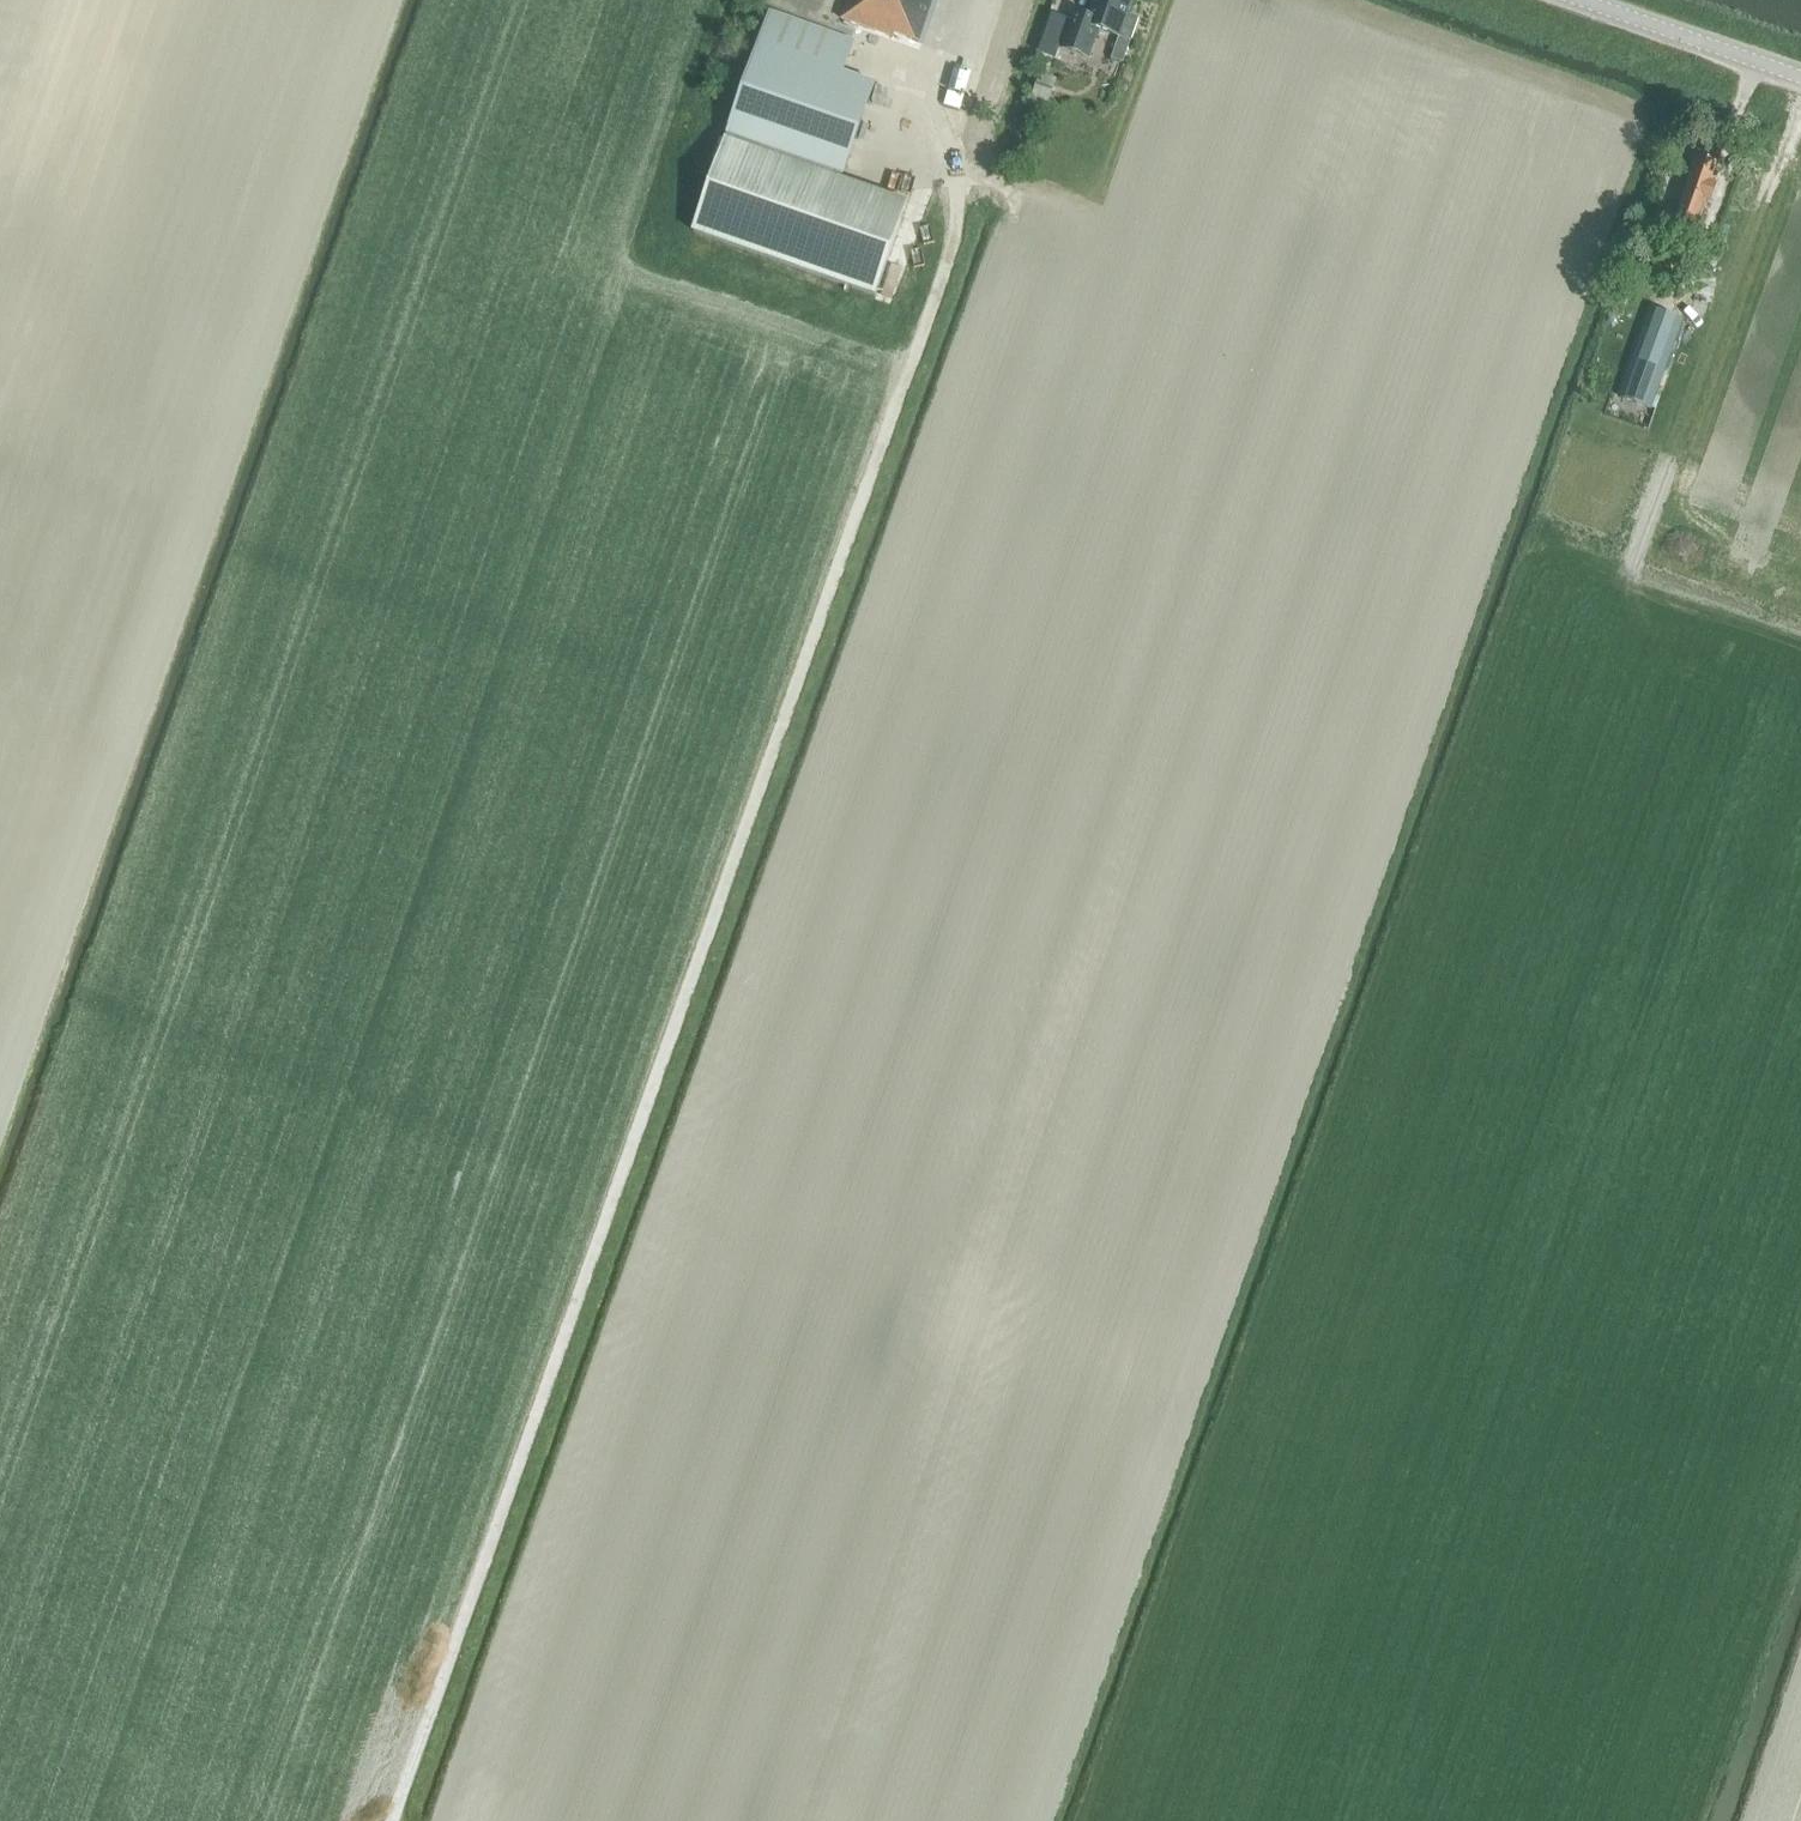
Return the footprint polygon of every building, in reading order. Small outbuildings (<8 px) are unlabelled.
[(896,35),(920,44),(934,0),(851,0),(844,21),(894,39),(896,35)] [(1128,18),(1134,0),(1097,0),(1089,23),(1073,17),(1061,51),(1091,61),(1100,33),(1121,40),(1132,44),(1140,22),(1128,18)] [(845,75),(856,43),(771,13),(694,234),(878,297),(910,204),(844,182),(877,86),(845,75)] [(1023,95),(1047,104),(1056,81),(1031,72),(1023,95)] [(1673,222),(1700,231),(1710,203),(1711,203),(1716,188),(1715,188),(1722,168),(1696,158),(1673,222)] [(1682,323),(1650,312),(1620,398),(1651,409),(1652,408),(1656,410),(1660,399),(1656,397),(1682,323)]
